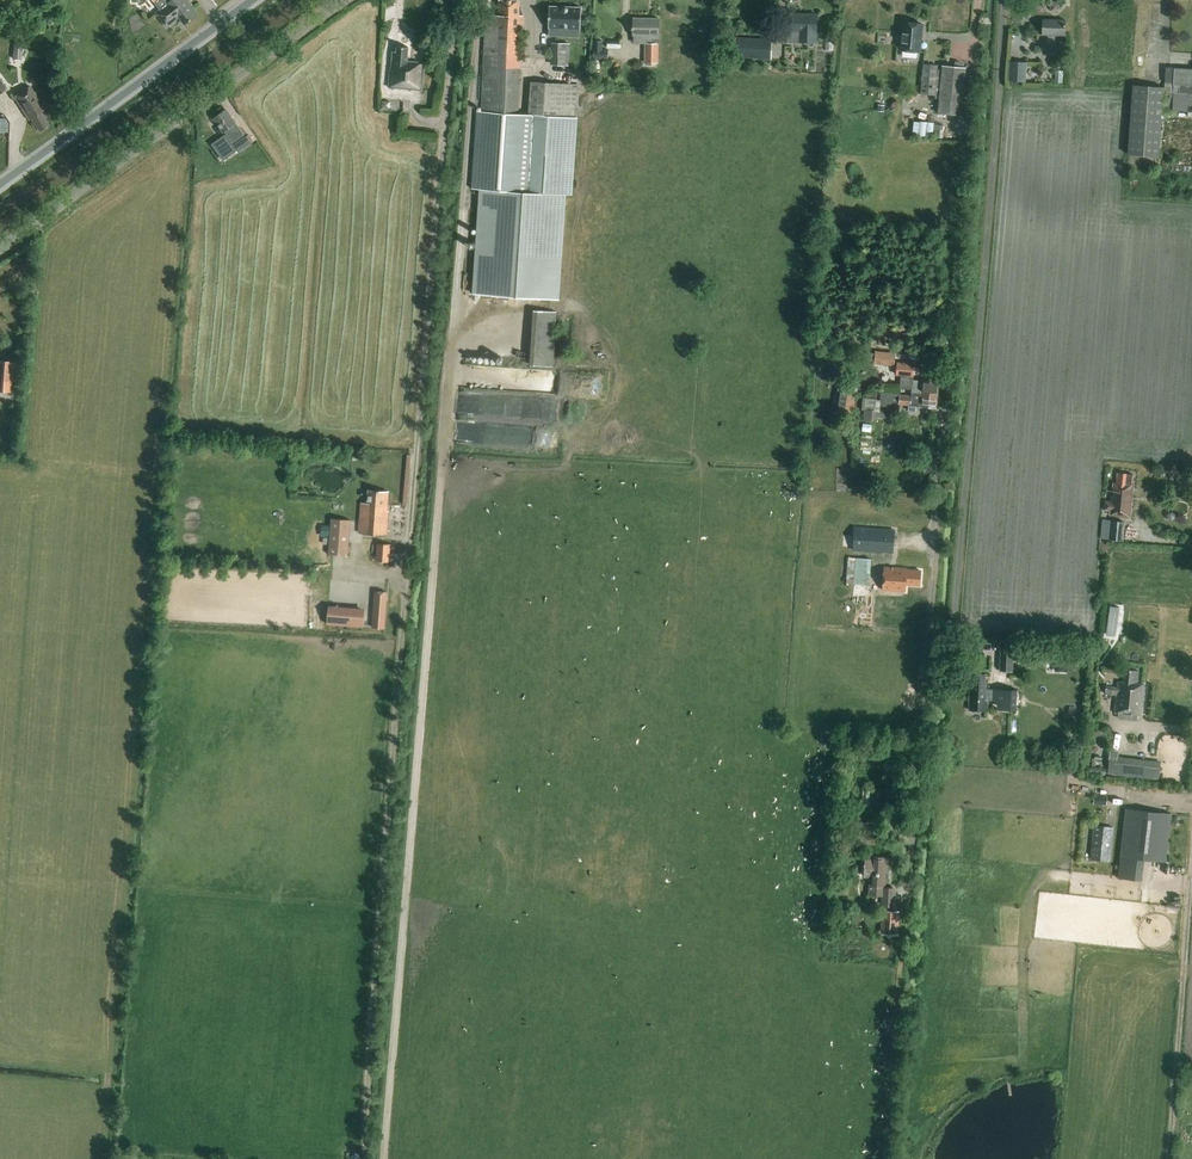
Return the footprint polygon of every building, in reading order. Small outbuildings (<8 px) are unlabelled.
[(160,10),(156,13),(167,27),(180,18),(185,25),(198,15),(187,0),(153,0),(160,10)] [(531,82),(528,115),(518,115),(522,16),(519,16),(519,1),(499,0),(499,16),(486,15),(481,112),(477,112),(472,189),(479,189),(472,294),(558,300),(565,194),(572,195),(579,85),(531,82)] [(549,7),(548,28),(549,28),(549,36),(558,37),(558,29),(579,29),(580,29),(581,8),(549,7)] [(791,14),(790,31),(788,31),(788,43),(800,43),(800,42),(816,43),(816,32),(817,15),(791,14)] [(634,43),(645,44),(645,63),(658,63),(658,44),(658,39),(659,39),(659,19),(633,18),(633,36),(634,36),(634,43)] [(37,20),(36,33),(44,34),(45,21),(37,20)] [(1057,45),(1057,36),(1065,36),(1065,20),(1042,20),(1042,35),(1048,35),(1048,45),(1057,45)] [(919,52),(922,25),(903,23),(901,50),(919,52)] [(770,59),(771,40),(736,38),(736,39),(730,39),(730,48),(736,48),(735,58),(745,58),(770,59)] [(12,59),(22,59),(23,41),(13,40),(12,59)] [(555,64),(574,64),(574,42),(555,41),(555,64)] [(593,59),(608,59),(608,50),(602,50),(603,42),(593,42),(593,59)] [(389,88),(422,91),(424,63),(407,62),(408,47),(397,47),(397,52),(393,52),(392,68),(391,68),(389,88)] [(1008,82),(1026,83),(1027,63),(1010,62),(1008,82)] [(942,70),(937,70),(937,65),(922,64),(920,94),(935,95),(935,99),(939,99),(938,113),(961,115),(965,68),(942,66),(942,70)] [(1164,93),(1163,110),(1191,112),(1191,69),(1165,67),(1164,93)] [(1133,85),(1128,154),(1158,156),(1163,88),(1133,85)] [(48,124),(40,112),(45,109),(30,87),(14,97),(29,120),(31,118),(39,130),(48,124)] [(226,134),(211,145),(218,155),(225,150),(232,145),(233,144),(233,143),(245,135),(236,123),(232,117),(231,117),(226,110),(214,119),(218,125),(217,125),(223,133),(225,131),(226,134)] [(916,133),(943,137),(945,123),(918,119),(916,133)] [(234,146),(240,153),(252,145),(246,138),(234,146)] [(533,310),(529,366),(553,367),(557,312),(533,310)] [(895,353),(875,351),(875,353),(872,353),(871,362),(874,362),(874,365),(894,367),(895,353)] [(0,361),(0,390),(12,391),(14,362),(0,361)] [(901,375),(900,388),(912,389),(911,393),(937,395),(938,382),(912,380),(913,365),(897,363),(896,374),(901,375)] [(837,412),(853,414),(856,393),(840,391),(837,412)] [(898,409),(899,404),(907,405),(906,410),(915,411),(915,406),(936,408),(937,395),(911,393),(911,396),(881,393),(880,403),(876,403),(877,394),(867,393),(866,398),(862,398),(861,411),(864,411),(863,420),(875,421),(876,412),(877,412),(877,417),(892,418),(892,413),(898,413),(898,409)] [(405,502),(410,503),(417,456),(412,455),(405,502)] [(938,461),(928,460),(925,460),(924,471),(937,472),(938,461)] [(1112,498),(1111,501),(1105,501),(1104,510),(1110,511),(1110,516),(1130,518),(1133,484),(1131,484),(1132,475),(1118,474),(1117,485),(1114,484),(1112,498)] [(359,533),(387,535),(389,511),(387,511),(389,492),(369,490),(368,503),(361,503),(359,533)] [(328,554),(348,556),(350,520),(331,519),(328,554)] [(1109,540),(1122,541),(1124,522),(1111,520),(1109,540)] [(854,527),(852,551),(893,554),(895,530),(854,527)] [(377,544),(377,551),(371,551),(371,559),(376,559),(376,561),(389,562),(390,545),(377,544)] [(848,558),(847,584),(852,584),(866,585),(868,559),(849,558),(848,558)] [(884,568),(882,590),(905,592),(905,585),(920,586),(921,571),(906,570),(907,569),(884,568)] [(384,628),(387,593),(375,592),(372,628),(384,628)] [(1111,605),(1108,634),(1118,634),(1120,606),(1111,605)] [(327,624),(363,627),(364,611),(328,609),(327,624)] [(999,672),(1013,673),(1014,651),(1001,651),(999,672)] [(1027,667),(1042,668),(1043,657),(1034,656),(1034,654),(1027,653),(1027,667)] [(1068,672),(1068,661),(1054,660),(1054,672),(1068,672)] [(1137,722),(1137,716),(1141,716),(1144,685),(1137,684),(1138,672),(1125,670),(1123,682),(1118,682),(1117,689),(1112,688),(1112,687),(1106,686),(1105,694),(1117,695),(1114,713),(1118,714),(1118,719),(1137,722)] [(969,709),(987,710),(988,688),(984,687),(985,674),(974,674),(968,674),(967,687),(970,687),(969,709)] [(1068,716),(1075,717),(1076,707),(1069,707),(1068,716)] [(898,747),(906,757),(914,749),(906,740),(898,747)] [(1161,763),(1120,758),(1110,757),(1107,775),(1159,781),(1161,763)] [(1094,795),(1093,805),(1106,806),(1107,797),(1094,795)] [(1120,857),(1165,862),(1171,814),(1126,809),(1120,857)] [(1091,859),(1108,861),(1112,828),(1095,826),(1091,859)] [(865,860),(865,871),(864,876),(870,877),(869,895),(882,895),(881,906),(895,907),(896,888),(884,887),(885,878),(885,870),(887,870),(888,858),(873,857),(873,860),(865,860)] [(882,910),(880,934),(898,935),(899,911),(882,910)]
